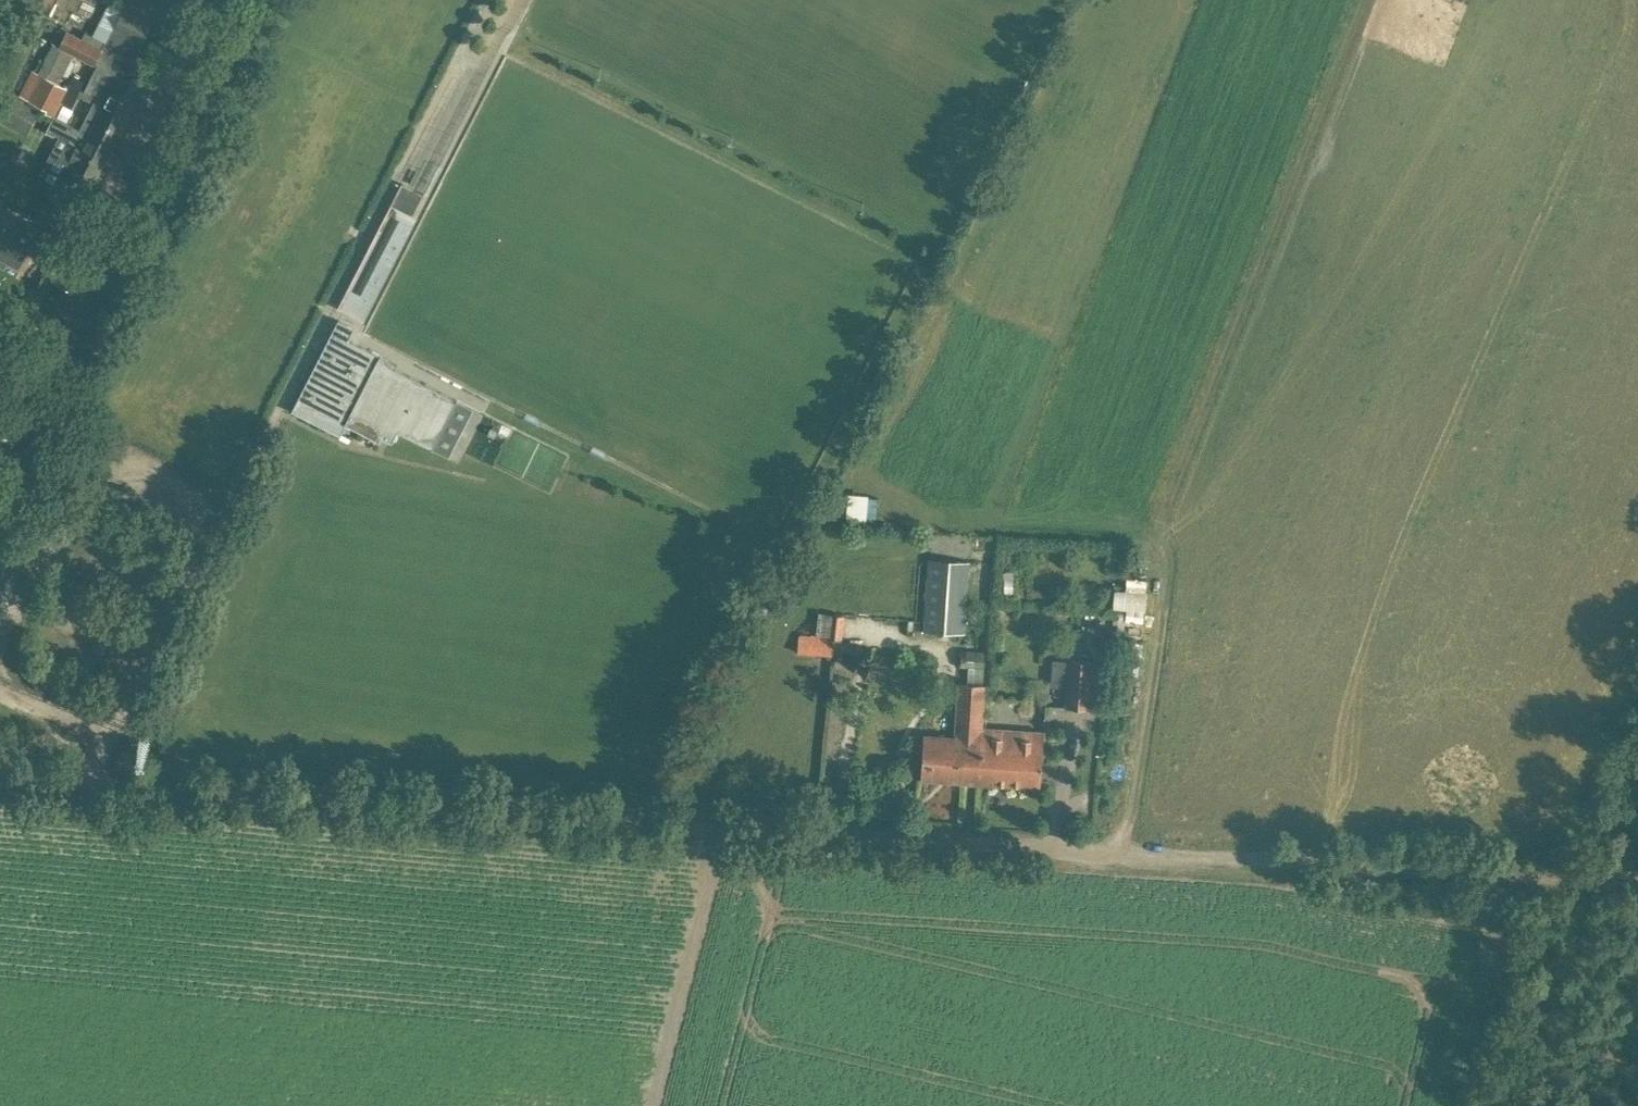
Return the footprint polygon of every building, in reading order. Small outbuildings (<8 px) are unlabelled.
[(153,25),(123,10),(111,4),(95,34),(88,31),(83,40),(60,28),(53,42),(54,42),(39,73),(42,74),(41,77),(59,86),(75,53),(94,63),(104,43),(135,59),(144,41),(153,25)] [(65,89),(78,95),(94,103),(126,120),(143,88),(98,65),(85,91),(81,89),(85,81),(73,75),(65,89)] [(46,112),(54,116),(56,117),(64,102),(73,106),(78,95),(65,89),(59,86),(41,77),(42,74),(39,73),(33,70),(20,95),(47,109),(46,112)] [(0,118),(0,121),(27,135),(39,110),(11,96),(0,118)] [(94,103),(80,129),(112,146),(126,120),(94,103)] [(73,109),(64,105),(59,116),(68,120),(73,109)] [(56,117),(54,116),(47,132),(54,135),(58,134),(61,135),(46,164),(48,171),(67,179),(58,196),(69,202),(77,186),(89,192),(112,146),(80,129),(56,117)] [(391,203),(340,304),(338,308),(366,321),(419,217),(413,215),(423,194),(402,183),(391,203)] [(0,213),(0,264),(5,266),(9,259),(20,265),(37,233),(0,213)] [(292,411),(312,421),(341,435),(347,424),(379,440),(381,436),(392,442),(398,430),(433,448),(458,399),(396,368),(398,364),(349,339),(354,328),(339,319),(292,411)] [(931,559),(927,610),(926,630),(963,633),(968,561),(931,559)] [(1004,571),(1004,578),(1005,578),(1005,593),(1013,593),(1014,578),(1014,571),(1004,571)] [(1128,577),(1127,589),(1146,591),(1148,579),(1128,577)] [(1116,588),(1114,607),(1128,608),(1145,609),(1147,610),(1149,591),(1146,591),(1127,589),(1116,588)] [(846,616),(833,615),(819,614),(818,635),(800,634),(798,656),(833,659),(835,638),(844,639),(846,616)] [(1122,639),(1121,652),(1142,654),(1143,643),(1143,641),(1122,639)] [(961,666),(985,667),(985,651),(962,650),(961,666)] [(1071,659),(1068,707),(1090,709),(1094,661),(1071,659)] [(922,777),(981,781),(985,727),(984,727),(987,684),(960,682),(956,738),(925,736),(922,777)] [(985,727),(981,781),(1041,785),(1045,732),(985,727)]
